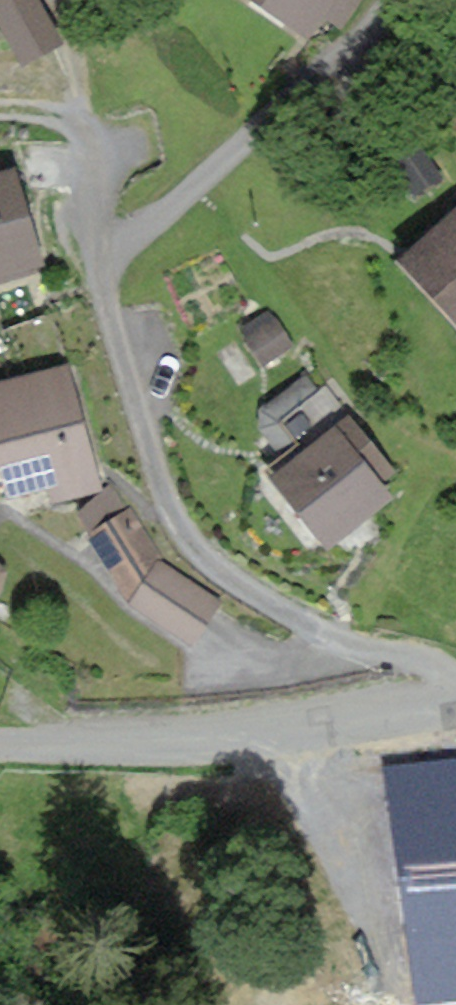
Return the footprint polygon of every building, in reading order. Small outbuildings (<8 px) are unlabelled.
[(34,0),(7,0),(0,4),(0,14),(26,59),(58,40),(34,0)] [(311,36),(328,12),(341,22),(356,0),(259,0),(311,36)] [(0,177),(0,271),(37,260),(11,174),(0,177)] [(405,259),(455,316),(455,213),(405,259)] [(64,368),(0,384),(0,446),(12,490),(49,481),(54,498),(96,487),(64,368)] [(388,472),(349,421),(278,475),(328,541),(384,499),(373,484),(388,472)] [(214,598),(162,565),(129,515),(118,519),(108,494),(87,516),(135,602),(190,637),(214,598)] [(391,778),(420,999),(455,994),(455,769),(391,778)]
